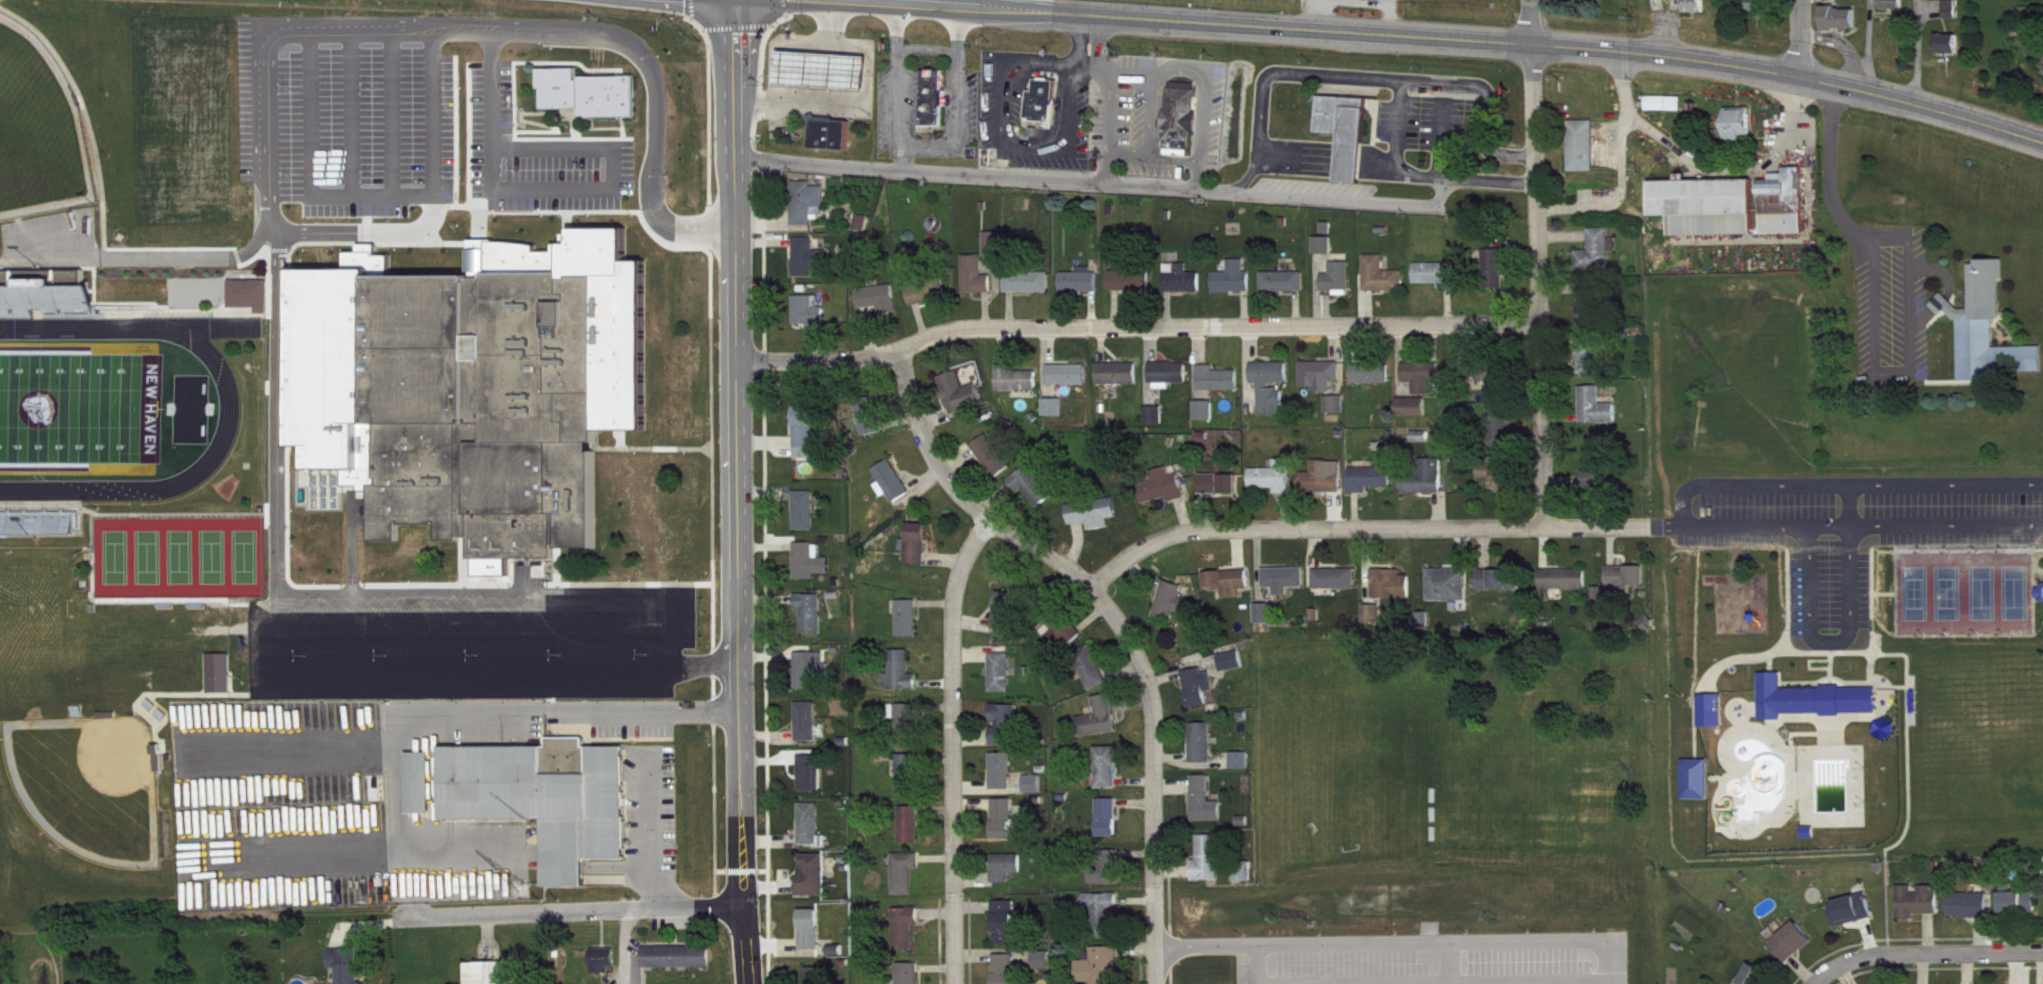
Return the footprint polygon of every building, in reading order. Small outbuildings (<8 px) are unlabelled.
[(1752,4),(1752,24),(1773,23),(1773,3),(1752,4)] [(1708,22),(1708,4),(1688,4),(1688,21),(1708,22)] [(1960,9),(1948,9),(1948,28),(1961,27),(1960,9)] [(1859,16),(1825,17),(1826,39),(1859,38),(1859,16)] [(1962,43),(1938,43),(1939,63),(1962,63),(1962,43)] [(203,45),(179,45),(179,54),(203,53),(203,45)] [(780,94),(868,98),(869,70),(851,69),(851,65),(827,64),(827,62),(782,60),(780,94)] [(536,67),(537,87),(540,87),(540,108),(577,107),(578,117),(633,116),(633,74),(578,75),(578,79),(574,79),(574,66),(536,67)] [(925,135),(947,135),(949,79),(926,78),(925,135)] [(1058,88),(1038,87),(1038,100),(1032,100),(1031,129),(1056,130),(1058,88)] [(1194,165),(1196,142),(1199,142),(1202,93),(1171,91),(1167,164),(1194,165)] [(1320,142),(1344,143),(1342,191),(1366,192),(1369,107),(1322,105),(1320,142)] [(1684,119),(1683,105),(1648,106),(1649,120),(1684,119)] [(1754,116),(1729,117),(1730,148),(1755,147),(1754,116)] [(815,158),(853,159),(855,128),(816,126),(815,158)] [(1598,129),(1573,129),(1574,180),(1598,180),(1598,129)] [(1806,242),(1804,176),(1787,176),(1788,182),(1773,183),(1773,188),(1764,189),(1765,243),(1806,242)] [(1756,188),(1654,190),(1655,225),(1675,224),(1675,244),(1757,243),(1756,188)] [(816,234),(816,223),(827,224),(828,195),(816,195),(816,190),(796,189),(795,234),(816,234)] [(873,225),(861,223),(858,238),(870,240),(873,225)] [(343,267),(343,250),(356,250),(356,241),(377,241),(377,252),(390,252),(390,274),(469,274),(469,238),(494,238),(494,240),(503,240),(511,241),(518,241),(526,242),(536,243),(536,250),(552,250),(552,241),(570,241),(570,226),(626,226),(626,259),(645,259),(646,428),(598,428),(598,441),(591,441),(591,450),(595,450),(595,547),(553,547),(553,558),(509,558),(509,573),(477,573),(476,557),(470,557),(470,537),(438,537),(438,523),(400,523),(400,539),(371,539),(371,488),(361,488),(361,483),(345,483),(345,468),(308,468),(308,445),(291,445),(291,267),(343,267)] [(1334,242),(1334,231),(1324,231),(1324,242),(1334,242)] [(1579,259),(1579,279),(1613,278),(1612,260),(1620,260),(1620,246),(1612,247),(1612,236),(1592,237),(1592,259),(1579,259)] [(1335,246),(1317,245),(1317,262),(1335,262),(1335,246)] [(817,246),(797,247),(797,285),(817,285),(817,276),(831,276),(831,259),(817,259),(817,246)] [(1507,258),(1487,258),(1488,298),(1507,297),(1507,258)] [(1368,300),(1406,299),(1406,279),(1387,280),(1387,263),(1367,264),(1368,300)] [(994,301),(994,283),(985,284),(985,264),(965,264),(966,302),(994,301)] [(1216,301),(1253,301),(1253,280),(1247,280),(1247,268),(1231,268),(1231,281),(1216,281),(1216,301)] [(1997,389),(1996,382),(2042,381),(2042,355),(1997,356),(1996,328),(2004,328),(2004,287),(2007,287),(2007,268),(1981,268),(1981,273),(1973,273),(1973,312),(1940,313),(1940,324),(1961,324),(1962,390),(1997,389)] [(1353,270),(1334,271),(1334,283),(1325,283),(1326,300),(1337,300),(1337,304),(1353,304),(1353,270)] [(1203,300),(1203,281),(1190,281),(1190,272),(1166,273),(1167,301),(1203,300)] [(1443,291),(1443,298),(1457,297),(1457,272),(1417,273),(1418,292),(1443,291)] [(1100,277),(1080,278),(1080,281),(1063,281),(1064,302),(1100,301),(1100,277)] [(17,329),(17,349),(69,345),(69,344),(59,344),(59,329),(75,329),(78,328),(96,328),(96,295),(86,295),(88,290),(88,279),(61,279),(53,286),(41,286),(41,279),(0,280),(0,329),(17,329)] [(1113,300),(1153,299),(1153,279),(1112,280),(1113,300)] [(1306,280),(1264,281),(1265,301),(1306,300),(1306,280)] [(1052,301),(1052,281),(1008,281),(1008,302),(1052,301)] [(909,298),(914,316),(951,305),(946,287),(909,298)] [(258,316),(259,323),(271,323),(270,289),(231,289),(231,317),(258,316)] [(1583,331),(1606,331),(1606,292),(1584,292),(1583,331)] [(900,321),(897,293),(860,297),(862,317),(881,315),(882,323),(900,321)] [(822,305),(797,305),(797,333),(828,333),(828,316),(822,316),(822,305)] [(1603,382),(1602,341),(1580,341),(1581,383),(1603,382)] [(1342,370),(1303,371),(1304,395),(1315,395),(1315,401),(1334,401),(1334,391),(1343,391),(1342,370)] [(1190,392),(1190,372),(1153,371),(1153,391),(1190,392)] [(1255,372),(1255,392),(1262,392),(1263,423),(1285,423),(1285,397),(1274,397),(1274,391),(1291,391),(1291,371),(1255,372)] [(1417,403),(1436,404),(1436,389),(1443,389),(1443,371),(1407,371),(1406,391),(1417,391),(1417,403)] [(1101,372),(1101,394),(1140,393),(1140,372),(1101,372)] [(1355,373),(1356,393),(1393,392),(1393,372),(1355,373)] [(1459,386),(1472,387),(1472,372),(1459,372),(1459,386)] [(1015,380),(1015,373),(1000,373),(1000,399),(1040,399),(1040,379),(1015,380)] [(1090,374),(1051,373),(1050,393),(1089,394),(1090,374)] [(1241,399),(1241,379),(1217,379),(1217,374),(1202,373),(1202,399),(1241,399)] [(1484,374),(1484,398),(1507,398),(1506,373),(1484,374)] [(966,395),(961,380),(943,385),(954,423),(987,414),(980,391),(966,395)] [(1603,394),(1584,395),(1585,432),(1620,431),(1619,412),(1604,412),(1603,394)] [(1347,404),(1328,405),(1329,422),(1347,421),(1347,404)] [(1429,406),(1401,407),(1401,426),(1430,425),(1429,406)] [(1065,407),(1046,408),(1046,426),(1066,425),(1065,407)] [(863,442),(884,441),(882,408),(862,409),(863,442)] [(1216,410),(1198,410),(1197,429),(1216,429),(1216,410)] [(819,467),(820,415),(799,414),(798,467),(819,467)] [(1165,415),(1149,416),(1149,433),(1166,433),(1165,415)] [(1513,448),(1512,417),(1491,417),(1492,448),(1513,448)] [(976,452),(996,487),(1013,477),(993,442),(976,452)] [(1583,496),(1610,495),(1610,454),(1591,454),(1591,480),(1582,480),(1583,496)] [(1513,501),(1513,465),(1493,465),(1493,471),(1482,471),(1482,487),(1493,487),(1493,501),(1513,501)] [(1253,478),(1254,497),(1278,497),(1278,503),(1293,502),(1293,467),(1277,468),(1277,477),(1253,478)] [(1446,467),(1426,467),(1425,483),(1406,482),(1406,501),(1445,502),(1446,467)] [(916,501),(893,468),(876,479),(899,512),(916,501)] [(1345,469),(1315,470),(1315,481),(1303,482),(1304,500),(1345,499),(1345,469)] [(1039,519),(1057,506),(1032,473),(1014,486),(1039,519)] [(1183,482),(1174,484),(1172,476),(1152,479),(1154,488),(1142,491),(1145,511),(1172,507),(1172,510),(1187,507),(1183,482)] [(1395,476),(1353,477),(1353,502),(1371,502),(1371,496),(1395,496),(1395,476)] [(1204,503),(1241,502),(1241,483),(1203,483),(1204,503)] [(818,539),(818,500),(797,500),(798,539),(818,539)] [(1120,526),(1117,506),(1069,514),(1073,534),(1091,531),(1092,539),(1113,536),(1112,527),(1120,526)] [(928,573),(930,532),(911,532),(911,548),(903,548),(903,559),(909,560),(908,572),(928,573)] [(799,588),(819,588),(819,582),(834,582),(834,567),(824,567),(824,552),(798,552),(799,588)] [(1611,576),(1611,595),(1618,595),(1619,605),(1634,604),(1633,594),(1649,594),(1648,574),(1611,576)] [(1267,577),(1267,597),(1278,596),(1278,604),(1292,604),(1292,596),(1308,596),(1308,576),(1267,577)] [(1359,577),(1317,578),(1318,598),(1359,597),(1359,577)] [(1432,610),(1471,610),(1470,577),(1431,578),(1432,610)] [(1544,578),(1544,598),(1590,597),(1590,577),(1544,578)] [(1208,581),(1209,600),(1226,599),(1226,607),(1245,606),(1245,599),(1252,598),(1251,578),(1208,581)] [(1414,607),(1414,584),(1405,584),(1405,578),(1377,578),(1377,607),(1414,607)] [(1482,579),(1482,599),(1524,598),(1524,579),(1482,579)] [(1186,595),(1167,589),(1157,624),(1176,630),(1179,619),(1186,621),(1190,608),(1183,606),(1186,595)] [(1019,640),(1022,602),(1000,601),(997,638),(1019,640)] [(826,603),(800,602),(799,642),(825,642),(826,603)] [(901,646),(920,646),(920,609),(901,609),(901,646)] [(1277,612),(1258,612),(1259,632),(1277,632),(1277,612)] [(1385,614),(1366,613),(1366,631),(1385,632),(1385,614)] [(1044,641),(1067,660),(1084,640),(1061,620),(1044,641)] [(1112,691),(1094,653),(1076,662),(1094,699),(1112,691)] [(912,659),(893,659),(894,682),(885,683),(885,698),(920,697),(920,683),(913,683),(912,659)] [(1222,664),(1226,681),(1247,676),(1243,659),(1222,664)] [(799,697),(820,698),(821,687),(837,687),(838,671),(824,670),(824,662),(801,661),(799,697)] [(235,702),(236,663),(213,662),(213,702),(235,702)] [(994,701),(1013,701),(1013,662),(993,662),(994,701)] [(1759,672),(1780,671),(1780,688),(1823,687),(1823,685),(1840,684),(1840,687),(1876,687),(1877,710),(1841,711),(1841,714),(1821,714),(1821,712),(1781,712),(1782,717),(1759,718),(1759,689),(1759,672)] [(1212,713),(1209,701),(1217,699),(1212,676),(1186,682),(1194,717),(1212,713)] [(1696,693),(1721,692),(1721,725),(1697,725),(1696,693)] [(1120,741),(1116,703),(1097,705),(1099,724),(1080,726),(1082,745),(1120,741)] [(820,711),(800,711),(800,750),(820,750),(820,711)] [(900,713),(901,745),(920,744),(919,713),(900,713)] [(995,754),(1021,753),(1020,713),(994,714),(995,734),(995,754)] [(1195,771),(1215,771),(1214,732),(1194,732),(1195,771)] [(624,743),(584,744),(584,736),(546,736),(546,744),(439,745),(440,818),(542,817),(543,884),(583,884),(583,858),(625,857),(624,743)] [(1121,755),(1101,755),(1100,797),(1120,797),(1121,755)] [(1681,757),(1707,758),(1707,797),(1681,797),(1681,757)] [(1253,778),(1253,761),(1234,761),(1234,778),(1253,778)] [(410,762),(411,822),(435,822),(434,762),(410,762)] [(1014,798),(1014,762),(994,762),(995,798),(1014,798)] [(901,801),(921,801),(921,763),(900,763),(901,801)] [(818,764),(803,764),(803,799),(826,799),(825,774),(818,774),(818,764)] [(1045,802),(1045,784),(1029,784),(1029,802),(1045,802)] [(1225,830),(1225,810),(1214,810),(1214,784),(1196,784),(1196,830),(1225,830)] [(1121,807),(1102,808),(1102,845),(1122,845),(1121,807)] [(1016,848),(1016,808),(997,808),(997,848),(1016,848)] [(802,854),(830,854),(830,845),(822,845),(822,813),(802,813),(802,854)] [(903,852),(923,852),(922,815),(903,815),(903,852)] [(1800,825),(1813,824),(1813,836),(1800,836),(1800,825)] [(1223,889),(1222,844),(1201,844),(1201,869),(1196,869),(1196,889),(1223,889)] [(1096,892),(1122,893),(1123,859),(1097,859),(1096,892)] [(917,903),(916,878),(923,878),(923,862),(896,862),(897,904),(917,903)] [(829,863),(805,863),(805,877),(803,877),(803,905),(829,905),(829,863)] [(1025,863),(995,863),(996,891),(1013,891),(1013,883),(1025,883),(1025,863)] [(1255,889),(1254,876),(1236,877),(1237,890),(1255,889)] [(2005,921),(2040,920),(2039,900),(2013,901),(2013,893),(2004,893),(2005,921)] [(1942,922),(1941,894),(1922,894),(1922,901),(1916,902),(1916,894),(1900,895),(1901,927),(1918,927),(1918,923),(1942,922)] [(1121,902),(1090,902),(1089,916),(1097,916),(1097,945),(1120,945),(1121,902)] [(1838,936),(1876,926),(1870,902),(1832,911),(1838,936)] [(1992,902),(1952,902),(1952,926),(1992,926),(1992,902)] [(1018,909),(997,910),(997,954),(1019,954),(1018,909)] [(917,960),(917,935),(922,934),(922,916),(896,917),(897,960),(917,960)] [(823,959),(823,918),(803,919),(804,959),(823,959)] [(1789,973),(1817,949),(1800,929),(1772,953),(1789,973)] [(714,976),(713,955),(647,955),(647,976),(714,976)] [(1087,957),(1088,969),(1080,969),(1081,983),(1123,983),(1122,956),(1087,957)] [(358,957),(330,958),(331,977),(339,977),(339,983),(358,983),(358,957)] [(595,957),(594,983),(613,983),(613,976),(618,976),(618,958),(595,957)] [(1038,978),(1055,978),(1054,960),(1037,960),(1038,978)] [(1017,964),(997,964),(998,983),(1017,983),(1017,964)] [(468,983),(522,983),(522,970),(467,972),(468,983)] [(923,972),(902,972),(902,983),(923,983),(923,972)] [(1774,982),(1754,972),(1747,983),(1773,983),(1774,982)]
